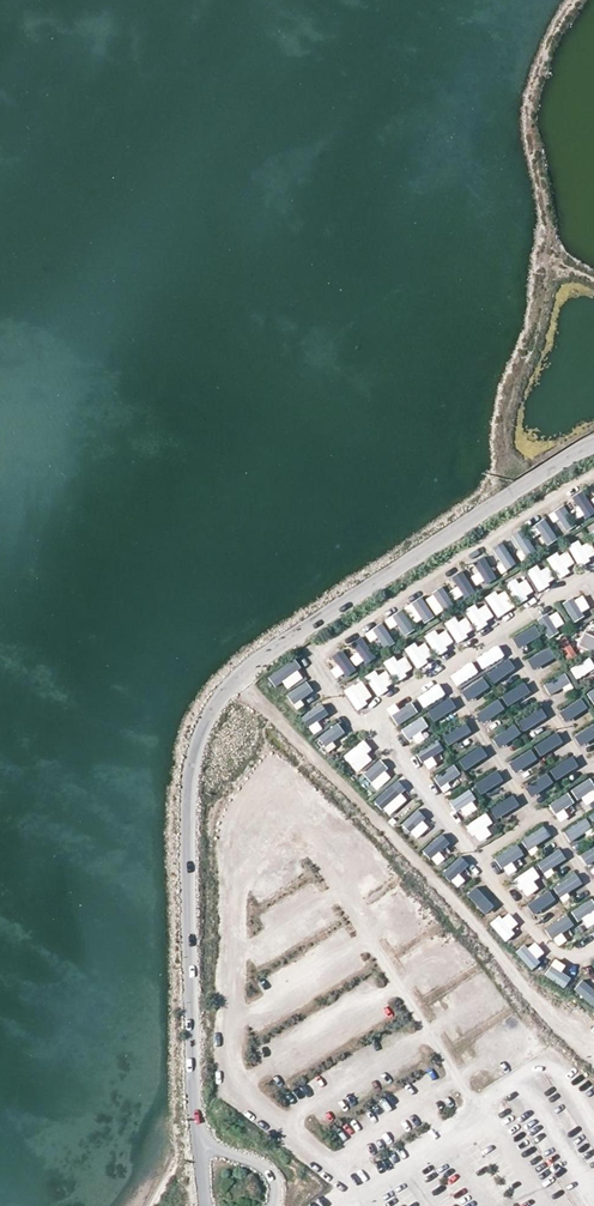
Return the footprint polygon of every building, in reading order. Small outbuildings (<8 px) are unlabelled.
[(593,514),(593,507),(585,493),(567,504),(573,513),(580,508),(587,519),(593,514)] [(553,512),(564,533),(576,526),(565,505),(553,512)] [(528,530),(535,540),(542,535),(548,545),(558,538),(545,518),(528,530)] [(524,528),(511,535),(523,558),(536,552),(524,528)] [(589,538),(570,548),(579,566),(593,558),(593,549),(589,538)] [(492,548),(503,572),(516,566),(505,542),(492,548)] [(566,549),(548,560),(559,578),(577,568),(566,549)] [(484,558),(467,570),(473,579),(479,574),(486,584),(497,577),(484,558)] [(556,580),(546,563),(528,573),(539,591),(556,580)] [(461,590),(466,598),(475,591),(463,572),(447,583),(454,594),(461,590)] [(526,576),(507,585),(516,604),(535,595),(526,576)] [(430,604),(433,613),(453,605),(445,586),(432,591),(436,601),(430,604)] [(503,588),(486,598),(497,617),(515,607),(503,588)] [(574,622),(593,610),(583,593),(563,604),(574,622)] [(422,622),(433,619),(426,598),(404,605),(408,616),(419,613),(422,622)] [(495,619),(485,601),(466,612),(477,630),(495,619)] [(403,609),(389,618),(402,638),(415,629),(403,609)] [(538,621),(549,637),(566,624),(555,609),(538,621)] [(464,614),(446,625),(457,643),(475,632),(464,614)] [(370,643),(378,639),(384,648),(395,642),(384,623),(365,633),(370,643)] [(520,650),(542,636),(534,624),(513,638),(520,650)] [(455,645),(445,627),(427,637),(436,655),(455,645)] [(584,632),(578,645),(593,653),(593,637),(584,632)] [(568,660),(577,654),(566,636),(557,642),(568,660)] [(364,662),(374,658),(366,639),(346,648),(350,657),(360,653),(364,662)] [(424,640),(406,650),(416,668),(434,658),(424,640)] [(498,645),(476,659),(483,669),(505,655),(498,645)] [(531,668),(555,660),(550,648),(527,656),(531,668)] [(343,651),(326,661),(339,680),(356,669),(343,651)] [(384,662),(396,682),(414,671),(405,657),(398,661),(395,656),(384,662)] [(593,669),(593,664),(589,656),(571,669),(578,680),(593,669)] [(507,659),(487,672),(495,684),(514,671),(507,659)] [(279,692),(303,675),(293,660),(268,677),(279,692)] [(472,661),(450,675),(457,686),(479,672),(472,661)] [(379,668),(365,676),(377,696),(391,687),(379,668)] [(563,671),(543,685),(552,697),(572,683),(563,671)] [(469,702),(490,690),(483,677),(462,690),(469,702)] [(362,680),(345,691),(357,710),(374,699),(362,680)] [(286,695),(297,710),(306,703),(303,699),(313,692),(306,681),(286,695)] [(525,683),(502,694),(508,706),(531,695),(525,683)] [(423,708),(446,695),(440,684),(417,697),(423,708)] [(581,697),(559,710),(566,722),(588,708),(581,697)] [(497,698),(476,713),(484,724),(505,709),(497,698)] [(436,724),(456,711),(448,699),(428,712),(436,724)] [(410,700),(390,712),(398,725),(418,713),(410,700)] [(301,713),(311,732),(321,727),(317,718),(327,713),(322,703),(301,713)] [(518,719),(524,731),(547,718),(541,707),(518,719)] [(421,716),(402,731),(410,741),(429,726),(421,716)] [(337,722),(318,738),(328,750),(347,734),(337,722)] [(465,722),(443,735),(450,747),(472,734),(465,722)] [(513,722),(493,738),(501,749),(522,733),(513,722)] [(593,739),(593,724),(574,735),(581,747),(593,739)] [(542,757),(563,743),(556,731),(534,745),(542,757)] [(422,762),(443,751),(437,738),(416,750),(422,762)] [(344,756),(357,772),(376,757),(362,741),(344,756)] [(467,772),(488,756),(480,745),(459,761),(467,772)] [(514,772),(537,761),(532,749),(508,760),(514,772)] [(557,781),(579,767),(572,756),(550,770),(557,781)] [(378,790),(393,776),(379,760),(363,775),(378,790)] [(454,765),(434,777),(442,790),(462,778),(454,765)] [(497,770),(475,784),(483,796),(504,781),(497,770)] [(547,773),(525,787),(532,798),(554,785),(547,773)] [(390,817),(412,796),(396,780),(374,802),(390,817)] [(573,789),(584,807),(593,801),(593,788),(589,780),(573,789)] [(480,808),(469,790),(452,801),(463,818),(480,808)] [(513,794),(491,809),(499,820),(520,805),(513,794)] [(563,794),(550,806),(565,821),(578,809),(563,794)] [(416,810),(402,825),(419,839),(432,824),(416,810)] [(467,824),(478,843),(496,833),(485,814),(467,824)] [(587,818),(563,832),(571,844),(593,830),(587,818)] [(522,840),(530,853),(552,839),(543,826),(522,840)] [(439,835),(422,851),(431,861),(448,844),(439,835)] [(496,856),(504,873),(527,863),(519,845),(496,856)] [(593,861),(593,845),(579,854),(587,866),(593,861)] [(557,873),(554,868),(566,860),(559,849),(537,863),(548,879),(557,873)] [(452,862),(444,872),(462,888),(475,874),(467,867),(463,872),(452,862)] [(533,881),(540,876),(533,866),(514,881),(527,898),(539,889),(533,881)] [(553,888),(564,903),(585,888),(575,873),(553,888)] [(467,896),(483,913),(492,904),(476,887),(467,896)] [(541,920),(558,901),(544,889),(527,908),(541,920)] [(583,928),(593,924),(593,901),(575,908),(583,928)] [(491,925),(505,940),(521,925),(506,910),(491,925)] [(567,941),(563,931),(574,927),(569,917),(547,925),(555,946),(567,941)] [(518,954),(531,969),(547,954),(533,939),(518,954)] [(565,988),(571,978),(562,972),(566,965),(555,959),(545,976),(565,988)] [(574,991),(593,1005),(593,990),(581,981),(574,991)]
